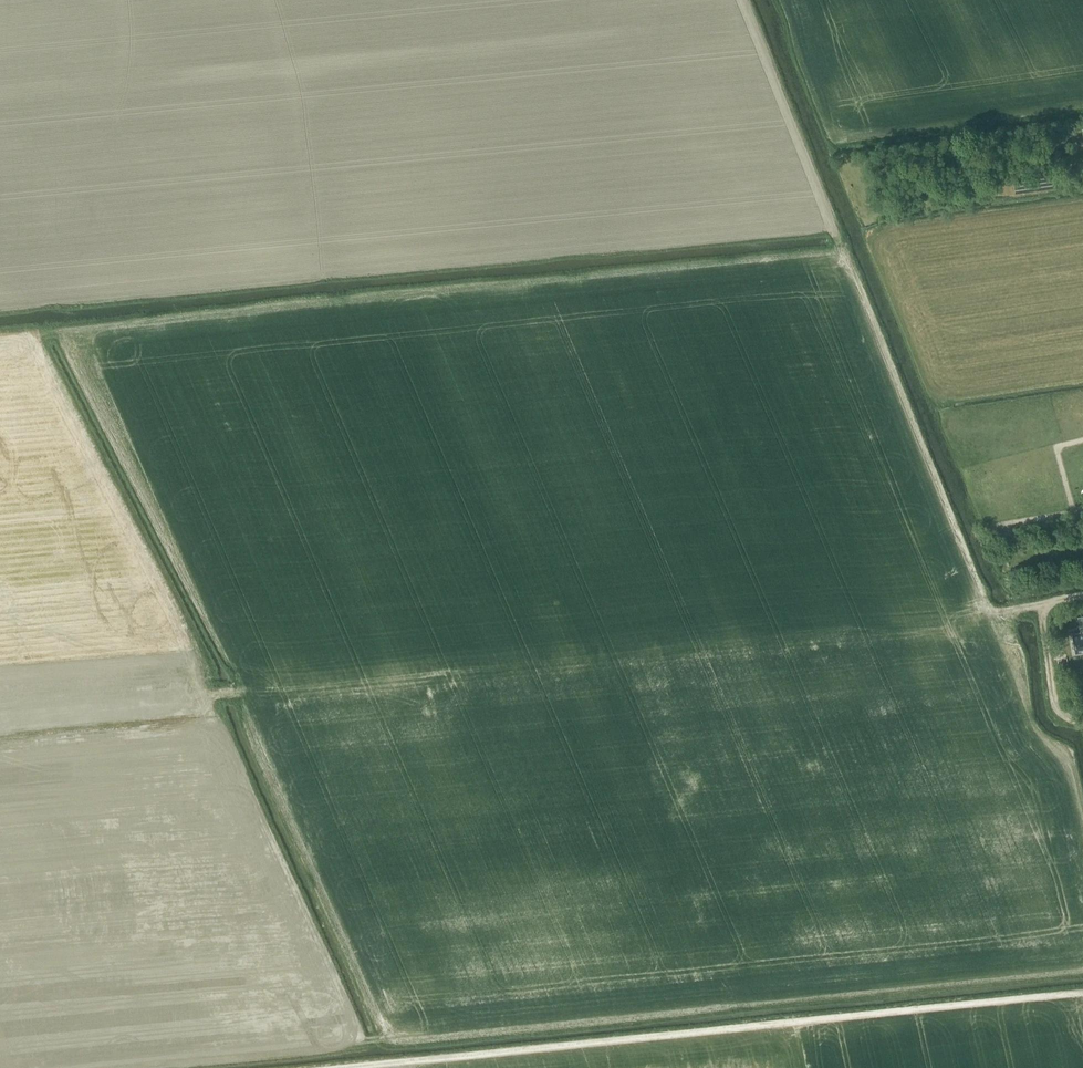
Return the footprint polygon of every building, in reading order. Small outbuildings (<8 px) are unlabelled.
[(1082,651),(1082,630),(1080,631),(1071,632),(1075,652),(1082,651)]
